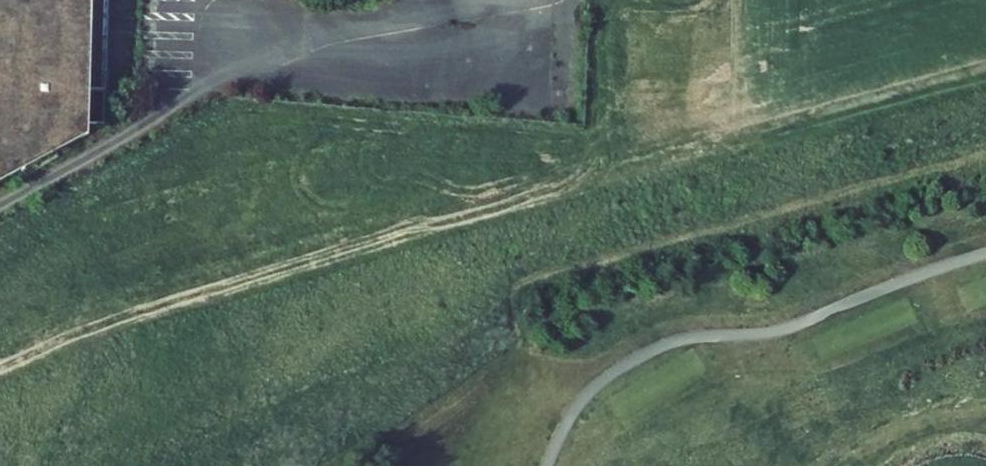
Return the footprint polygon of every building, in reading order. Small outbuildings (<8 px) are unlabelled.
[(79,0),(0,0),(0,166),(74,120),(79,0)]
